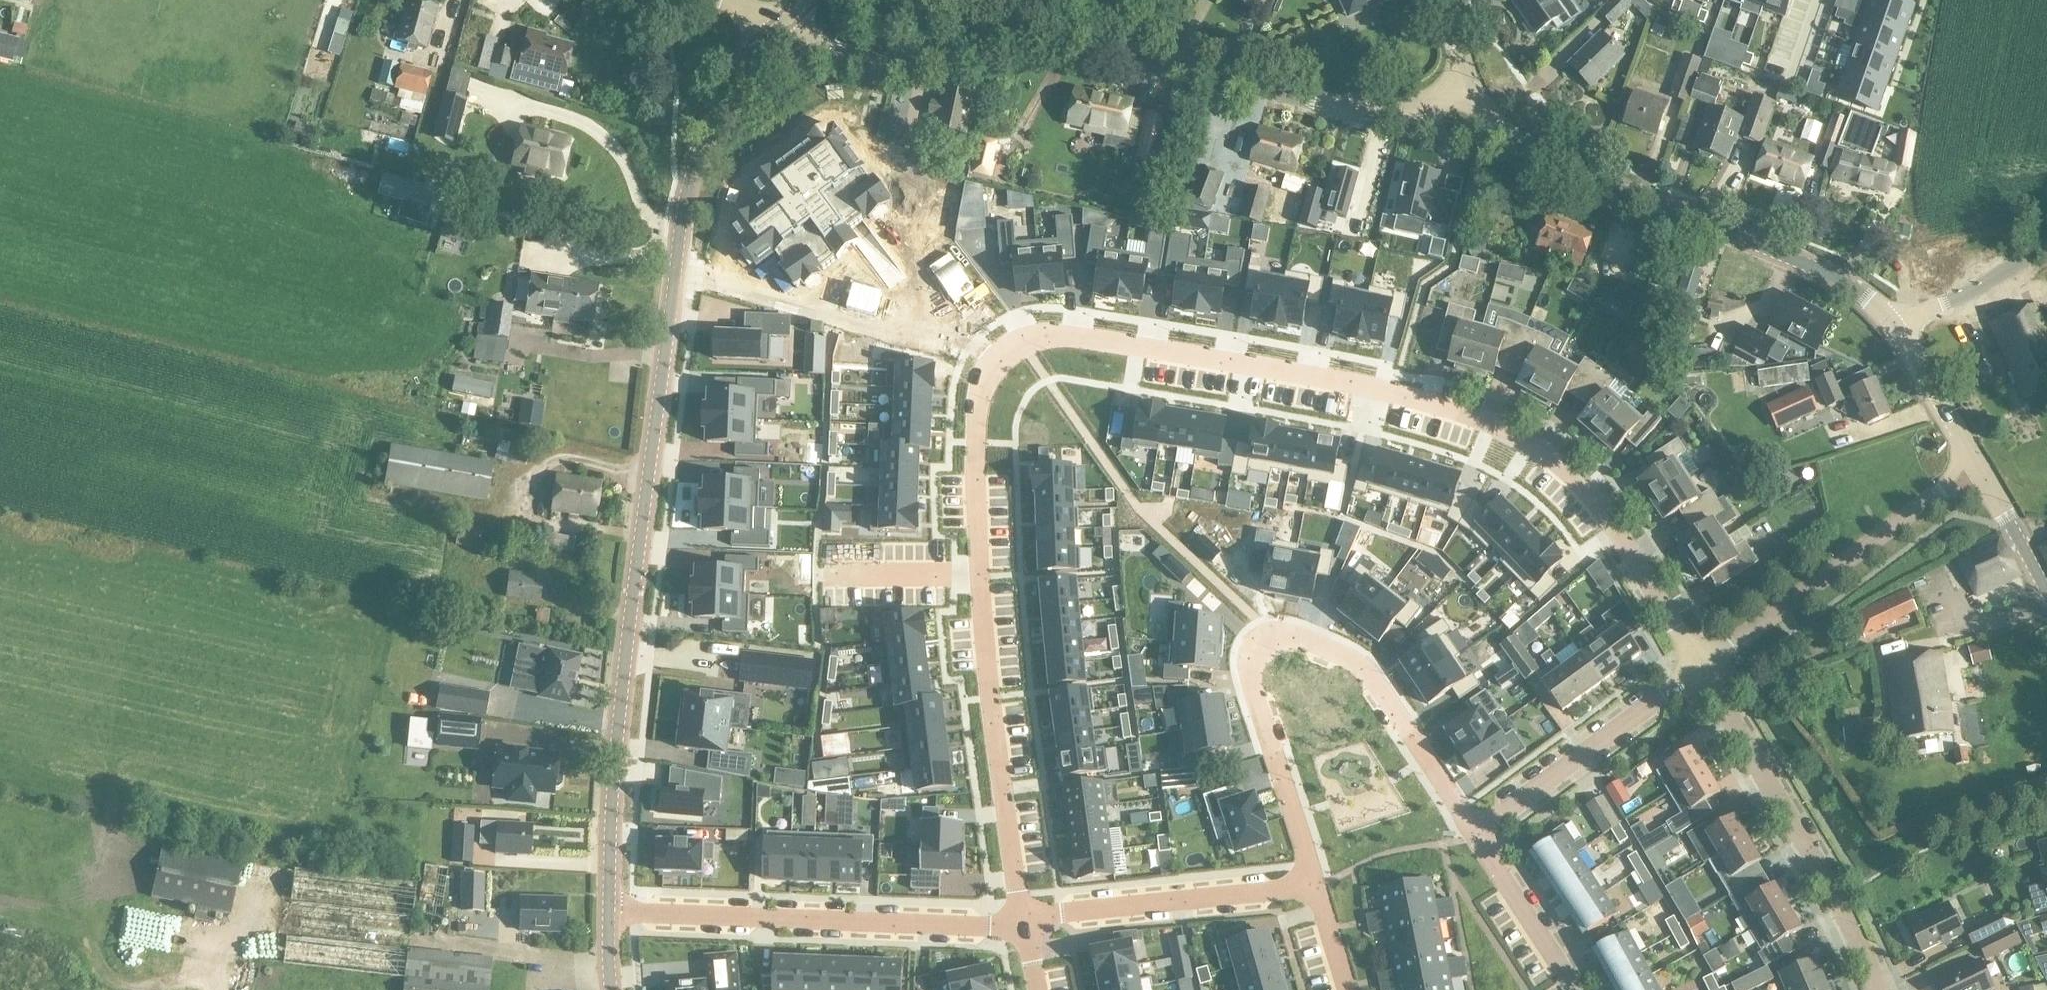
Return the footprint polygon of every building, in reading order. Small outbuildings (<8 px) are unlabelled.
[(412,0),(405,0),(395,40),(423,48),(435,6),(412,0)] [(1257,13),(1266,0),(1239,0),(1257,13)] [(1349,17),(1386,0),(1341,0),(1349,17)] [(1536,34),(1552,23),(1556,28),(1561,29),(1578,17),(1579,11),(1571,0),(1512,0),(1536,34)] [(1599,14),(1612,27),(1633,6),(1628,0),(1614,0),(1599,14)] [(1675,0),(1671,11),(1678,14),(1682,2),(1675,0)] [(1744,2),(1745,2),(1762,8),(1765,0),(1744,0),(1744,2)] [(1762,8),(1783,16),(1789,0),(1765,0),(1762,8)] [(1834,9),(1856,16),(1861,3),(1852,0),(1837,0),(1834,9)] [(1864,19),(1904,33),(1913,6),(1895,0),(1870,0),(1864,19)] [(1696,22),(1697,22),(1700,11),(1702,7),(1695,5),(1691,20),(1696,22)] [(331,7),(326,22),(337,25),(342,10),(331,7)] [(1700,11),(1697,22),(1704,25),(1707,13),(1700,11)] [(1864,19),(1855,45),(1895,59),(1904,33),(1864,19)] [(26,24),(13,21),(10,35),(22,38),(26,24)] [(333,42),(337,30),(324,27),(320,38),(333,42)] [(529,31),(520,63),(516,61),(511,80),(555,92),(560,74),(564,75),(571,47),(543,40),(544,35),(529,31)] [(1623,55),(1602,34),(1570,66),(1590,87),(1623,55)] [(496,48),(498,39),(486,36),(478,67),(490,70),(491,64),(507,68),(512,52),(496,48)] [(17,65),(23,44),(0,39),(0,61),(17,65)] [(1722,65),(1727,49),(1709,43),(1704,59),(1722,65)] [(1855,45),(1846,70),(1886,84),(1895,59),(1855,45)] [(1746,54),(1742,65),(1750,67),(1754,56),(1746,54)] [(1684,56),(1669,97),(1686,103),(1701,62),(1684,56)] [(404,66),(398,89),(430,97),(436,75),(404,66)] [(1846,70),(1837,97),(1877,111),(1886,84),(1846,70)] [(1813,71),(1810,80),(1819,84),(1822,74),(1813,71)] [(1700,74),(1692,96),(1715,105),(1723,82),(1700,74)] [(928,115),(937,118),(934,129),(966,135),(974,95),(943,89),(939,104),(931,102),(928,115)] [(1103,95),(1076,90),(1073,105),(1068,107),(1066,116),(1070,120),(1069,125),(1086,129),(1086,132),(1126,140),(1124,149),(1140,152),(1139,154),(1159,159),(1168,119),(1148,115),(1147,117),(1130,113),(1133,101),(1103,95)] [(1636,93),(1632,104),(1625,102),(1619,119),(1626,121),(1625,123),(1655,135),(1666,104),(1636,93)] [(464,100),(444,94),(438,117),(458,122),(464,100)] [(1755,97),(1751,106),(1739,139),(1760,147),(1772,114),(1771,114),(1775,104),(1755,97)] [(1696,149),(1699,150),(1700,156),(1708,159),(1713,155),(1727,160),(1741,120),(1711,109),(1696,149)] [(1851,113),(1838,147),(1836,152),(1840,153),(1832,175),(1858,182),(1857,184),(1888,193),(1895,168),(1871,161),(1873,156),(1870,150),(1865,148),(1871,134),(1880,137),(1884,125),(1851,113)] [(851,147),(836,127),(795,155),(777,167),(784,177),(740,207),(753,227),(756,225),(780,260),(777,262),(794,284),(873,227),(862,212),(877,200),(880,203),(899,188),(871,153),(857,163),(847,150),(851,147)] [(1250,160),(1294,173),(1304,140),(1260,127),(1250,160)] [(569,141),(522,129),(513,164),(559,176),(569,141)] [(1900,131),(1895,168),(1911,170),(1917,136),(1900,131)] [(980,136),(974,157),(970,172),(991,177),(995,162),(992,162),(998,141),(980,136)] [(387,150),(402,155),(405,143),(390,139),(387,150)] [(1184,145),(1171,142),(1168,162),(1180,164),(1184,145)] [(1836,152),(1838,147),(1825,142),(1815,167),(1829,171),(1836,152)] [(1811,160),(1769,144),(1759,172),(1764,174),(1763,178),(1775,183),(1777,178),(1801,187),(1811,160)] [(1215,210),(1223,172),(1201,167),(1193,205),(1215,210)] [(1427,223),(1429,216),(1450,221),(1456,195),(1442,192),(1442,194),(1434,193),(1438,174),(1406,167),(1395,215),(1427,223)] [(1327,184),(1315,228),(1335,234),(1342,208),(1359,212),(1368,177),(1352,172),(1347,190),(1327,184)] [(405,223),(423,228),(432,193),(391,183),(389,197),(412,204),(405,223)] [(965,183),(959,213),(984,211),(982,187),(982,186),(967,183),(965,183)] [(1155,194),(1171,198),(1174,187),(1157,183),(1155,194)] [(1248,187),(1239,218),(1261,225),(1271,194),(1248,187)] [(443,216),(439,231),(440,232),(438,237),(470,246),(476,226),(443,216)] [(1594,233),(1547,216),(1533,253),(1546,257),(1549,248),(1572,257),(1569,264),(1580,268),(1594,233)] [(1061,261),(1076,260),(1072,217),(1056,218),(1058,241),(1036,243),(1041,295),(1054,294),(1053,291),(1064,290),(1061,261)] [(1018,294),(1028,293),(1028,296),(1041,295),(1036,243),(1015,244),(1014,222),(997,223),(1001,267),(1015,265),(1018,294)] [(1269,228),(1261,227),(1254,225),(1253,228),(1251,241),(1266,244),(1269,228)] [(1108,230),(1092,227),(1086,264),(1100,267),(1095,295),(1105,297),(1105,300),(1118,302),(1125,253),(1105,250),(1108,230)] [(1141,302),(1146,274),(1160,276),(1166,235),(1150,233),(1146,257),(1125,253),(1118,302),(1130,304),(1131,301),(1141,302)] [(1192,237),(1171,234),(1164,277),(1178,279),(1174,308),(1184,309),(1184,312),(1196,314),(1204,262),(1189,260),(1192,237)] [(1442,259),(1443,254),(1445,242),(1432,240),(1430,252),(1429,256),(1442,259)] [(1654,246),(1640,241),(1632,264),(1641,268),(1643,262),(1648,264),(1654,246)] [(1238,289),(1244,252),(1228,249),(1225,265),(1204,262),(1196,314),(1209,316),(1209,313),(1220,315),(1224,287),(1238,289)] [(1530,283),(1537,262),(1521,257),(1515,278),(1530,283)] [(1474,278),(1479,263),(1460,260),(1456,273),(1474,278)] [(1499,267),(1495,279),(1513,283),(1516,269),(1499,267)] [(1688,314),(1702,272),(1687,267),(1673,309),(1688,314)] [(524,314),(557,319),(559,303),(567,300),(571,280),(530,273),(524,314)] [(1261,276),(1253,317),(1277,322),(1285,281),(1261,276)] [(559,303),(557,319),(590,324),(597,284),(571,280),(567,300),(559,303)] [(1285,281),(1277,322),(1300,326),(1308,285),(1285,281)] [(1587,302),(1593,291),(1587,288),(1580,299),(1587,302)] [(1347,292),(1338,335),(1360,339),(1368,296),(1347,292)] [(1610,294),(1604,302),(1617,313),(1624,305),(1610,294)] [(1788,295),(1771,327),(1816,350),(1832,319),(1788,295)] [(1368,296),(1360,339),(1380,343),(1388,300),(1368,296)] [(503,364),(512,308),(482,302),(473,359),(503,364)] [(2040,391),(2046,388),(2046,327),(2037,303),(1990,325),(2002,351),(2019,343),(2040,391)] [(1454,369),(1470,373),(1483,325),(1473,323),(1476,312),(1449,305),(1442,332),(1456,336),(1449,362),(1456,364),(1454,369)] [(1526,305),(1519,318),(1555,338),(1562,325),(1526,305)] [(1483,325),(1470,373),(1485,378),(1486,373),(1493,375),(1500,348),(1515,354),(1526,328),(1508,321),(1498,318),(1495,329),(1483,325)] [(1775,342),(1746,326),(1733,348),(1735,349),(1725,368),(1762,365),(1775,342)] [(1544,336),(1526,328),(1515,354),(1531,360),(1517,385),(1524,388),(1521,392),(1535,400),(1559,356),(1548,350),(1553,341),(1544,336)] [(713,337),(713,355),(716,355),(716,360),(770,362),(770,335),(717,333),(717,337),(713,337)] [(825,375),(826,357),(826,338),(806,338),(806,356),(805,375),(825,375)] [(2019,343),(2002,351),(2023,399),(2040,391),(2019,343)] [(1559,356),(1535,400),(1549,408),(1551,403),(1557,407),(1571,382),(1584,392),(1600,369),(1585,358),(1579,367),(1559,356)] [(1978,366),(1986,384),(2000,378),(1992,359),(1978,366)] [(1815,375),(1825,401),(1828,407),(1844,401),(1844,399),(1853,395),(1865,425),(1889,416),(1875,381),(1870,382),(1866,371),(1836,384),(1826,361),(1811,367),(1815,375)] [(1760,391),(1810,383),(1806,362),(1741,372),(1745,398),(1760,396),(1760,391)] [(889,366),(889,387),(927,388),(928,367),(889,366)] [(1615,379),(1600,369),(1584,392),(1597,401),(1579,422),(1584,426),(1581,430),(1593,441),(1626,403),(1609,388),(1615,379)] [(832,385),(840,385),(840,373),(832,373),(832,385)] [(452,376),(449,391),(488,399),(491,384),(452,376)] [(705,406),(705,418),(757,420),(776,420),(776,398),(776,381),(738,380),(738,394),(715,393),(709,393),(709,406),(705,406)] [(1777,431),(1818,412),(1807,388),(1766,407),(1777,431)] [(890,389),(889,405),(927,406),(928,390),(890,389)] [(839,405),(839,393),(831,392),(831,404),(839,405)] [(1626,403),(1593,441),(1605,451),(1608,447),(1613,452),(1632,431),(1642,441),(1661,420),(1650,410),(1643,418),(1626,403)] [(839,417),(839,405),(831,404),(830,416),(839,417)] [(890,406),(889,425),(927,426),(927,407),(890,406)] [(1143,408),(1135,452),(1156,455),(1158,445),(1164,412),(1143,408)] [(1164,412),(1158,445),(1178,448),(1183,416),(1164,412)] [(1183,416),(1178,448),(1197,451),(1202,419),(1183,416)] [(705,418),(704,429),(708,430),(707,443),(736,444),(735,457),(768,458),(769,443),(756,443),(757,420),(705,418)] [(1197,451),(1195,459),(1220,463),(1226,423),(1202,419),(1197,451)] [(890,426),(889,443),(926,444),(927,428),(890,426)] [(1257,428),(1251,467),(1271,470),(1273,462),(1278,432),(1257,428)] [(1278,432),(1273,462),(1293,465),(1298,435),(1278,432)] [(830,433),(829,445),(837,445),(838,433),(830,433)] [(1298,435),(1293,465),(1311,468),(1317,439),(1298,435)] [(1311,468),(1310,476),(1331,480),(1337,443),(1317,439),(1311,468)] [(1647,503),(1689,476),(1676,457),(1686,451),(1677,439),(1654,454),(1662,466),(1639,482),(1643,487),(1638,490),(1647,503)] [(494,458),(526,465),(530,447),(498,440),(494,458)] [(837,445),(829,445),(829,457),(837,457),(837,445)] [(382,486),(485,503),(491,463),(389,446),(382,486)] [(874,446),(873,467),(883,468),(915,469),(916,448),(874,446)] [(1049,460),(1049,448),(1039,449),(1039,461),(1049,460)] [(1378,451),(1367,492),(1390,499),(1392,492),(1402,458),(1378,451)] [(1402,458),(1392,492),(1411,498),(1421,464),(1402,458)] [(1421,464),(1411,498),(1429,503),(1440,470),(1421,464)] [(883,468),(883,487),(916,488),(916,469),(915,469),(883,468)] [(1075,469),(1040,471),(1040,493),(1076,491),(1075,469)] [(1429,503),(1428,508),(1449,514),(1460,476),(1440,470),(1429,503)] [(705,494),(703,495),(703,505),(757,508),(759,472),(736,472),(735,483),(707,482),(705,494)] [(827,486),(835,486),(836,474),(828,474),(827,486)] [(552,511),(595,518),(600,482),(557,475),(552,511)] [(1689,476),(1647,503),(1656,517),(1660,514),(1664,520),(1687,505),(1694,516),(1718,500),(1710,489),(1701,495),(1689,476)] [(1163,493),(1165,485),(1153,483),(1151,491),(1163,493)] [(827,486),(827,498),(835,498),(835,486),(827,486)] [(883,488),(883,507),(917,507),(917,488),(883,488)] [(1113,489),(1105,490),(1106,502),(1114,502),(1113,489)] [(1176,499),(1188,501),(1190,493),(1178,490),(1176,499)] [(1076,491),(1040,493),(1041,512),(1076,510),(1076,491)] [(1238,509),(1240,493),(1229,491),(1226,507),(1238,509)] [(1284,503),(1296,506),(1298,497),(1286,496),(1284,503)] [(1276,509),(1277,501),(1265,499),(1264,507),(1276,509)] [(1718,500),(1694,516),(1701,527),(1678,542),(1682,548),(1678,550),(1687,564),(1728,537),(1716,518),(1725,512),(1718,500)] [(1506,503),(1483,526),(1495,537),(1518,515),(1506,503)] [(702,506),(702,517),(705,517),(705,530),(734,531),(733,545),(769,547),(769,533),(752,532),(753,508),(702,506)] [(875,507),(875,530),(917,530),(917,508),(875,507)] [(1076,510),(1041,512),(1042,531),(1077,530),(1076,510)] [(1518,515),(1495,537),(1509,552),(1532,529),(1518,515)] [(1111,516),(1103,516),(1103,528),(1111,528),(1111,516)] [(839,519),(824,518),(824,531),(839,532),(839,519)] [(1400,528),(1389,524),(1386,532),(1397,536),(1400,528)] [(1112,539),(1111,528),(1103,528),(1103,538),(1103,539),(1112,539)] [(1400,528),(1397,536),(1409,540),(1412,532),(1400,528)] [(1532,529),(1509,552),(1522,565),(1545,543),(1532,529)] [(1077,530),(1042,531),(1043,550),(1078,549),(1077,530)] [(543,548),(572,554),(574,542),(571,541),(572,540),(545,534),(543,548)] [(1728,537),(1687,564),(1695,577),(1699,574),(1703,580),(1726,565),(1734,577),(1758,562),(1744,541),(1735,547),(1728,537)] [(1957,560),(1976,598),(2019,576),(2000,538),(1957,560)] [(1545,543),(1522,565),(1536,579),(1559,557),(1545,543)] [(1104,560),(1112,559),(1112,547),(1104,548),(1104,560)] [(1078,549),(1043,550),(1044,578),(1079,577),(1078,549)] [(1264,552),(1257,595),(1287,600),(1291,577),(1295,557),(1264,552)] [(1164,565),(1183,581),(1191,572),(1172,555),(1164,565)] [(1295,557),(1287,600),(1325,606),(1332,563),(1295,557)] [(693,583),(693,594),(745,595),(746,572),(757,573),(757,560),(726,558),(725,570),(698,570),(697,583),(693,583)] [(1614,585),(1603,567),(1599,560),(1586,571),(1590,577),(1603,594),(1614,585)] [(1473,572),(1467,577),(1476,586),(1481,580),(1473,572)] [(537,600),(541,577),(509,573),(506,596),(537,600)] [(1076,581),(1040,584),(1042,606),(1046,606),(1078,603),(1076,581)] [(1367,583),(1343,614),(1360,626),(1384,595),(1367,583)] [(1124,599),(1123,587),(1115,588),(1116,600),(1124,599)] [(1864,635),(1884,626),(1883,622),(1915,608),(1907,589),(1854,612),(1864,635)] [(1482,590),(1476,596),(1484,604),(1490,599),(1482,590)] [(693,594),(693,605),(695,605),(695,618),(723,620),(723,632),(747,633),(749,596),(693,594)] [(1384,595),(1360,626),(1378,641),(1402,609),(1384,595)] [(1116,600),(1117,612),(1125,611),(1124,599),(1116,600)] [(1545,607),(1553,616),(1562,608),(1554,599),(1545,607)] [(1595,633),(1600,640),(1621,668),(1641,653),(1629,637),(1640,629),(1624,601),(1602,617),(1607,625),(1595,633)] [(1046,606),(1047,625),(1080,622),(1078,603),(1046,606)] [(1171,643),(1223,646),(1224,633),(1221,633),(1221,620),(1183,618),(1184,604),(1168,603),(1166,642),(1171,643)] [(571,622),(570,604),(557,605),(558,623),(571,622)] [(1553,616),(1545,607),(1536,614),(1544,624),(1553,616)] [(836,624),(835,609),(819,610),(821,625),(836,624)] [(887,642),(924,637),(922,616),(885,620),(887,642)] [(1574,642),(1595,628),(1587,616),(1566,629),(1574,642)] [(1047,625),(1049,644),(1081,642),(1080,622),(1047,625)] [(1118,638),(1117,626),(1109,627),(1110,639),(1118,638)] [(1514,636),(1500,646),(1525,680),(1539,670),(1514,636)] [(894,663),(927,660),(925,638),(892,642),(894,663)] [(1110,639),(1111,651),(1119,650),(1118,638),(1110,639)] [(1621,668),(1600,640),(1581,654),(1601,682),(1621,668)] [(1049,655),(1050,664),(1083,661),(1081,642),(1048,644),(1049,654),(1049,655)] [(1164,666),(1163,679),(1189,681),(1189,668),(1218,670),(1218,657),(1222,658),(1223,646),(1171,643),(1170,666),(1164,666)] [(1444,644),(1413,663),(1413,665),(1422,679),(1454,659),(1444,644)] [(1985,644),(1967,648),(1971,663),(1989,659),(1985,644)] [(569,704),(579,657),(548,650),(547,654),(531,651),(523,690),(539,693),(538,697),(569,704)] [(1582,696),(1562,668),(1550,651),(1541,657),(1548,667),(1537,676),(1562,711),(1582,696)] [(1886,660),(1897,741),(1953,733),(1939,652),(1886,660)] [(1581,654),(1562,668),(1582,696),(1601,682),(1581,654)] [(744,681),(807,689),(811,663),(747,655),(744,681)] [(838,658),(830,657),(829,669),(837,670),(838,658)] [(1120,657),(1112,658),(1113,670),(1121,669),(1120,657)] [(1454,659),(1422,679),(1433,695),(1464,675),(1454,659)] [(886,685),(930,680),(927,660),(894,663),(884,664),(886,685)] [(1050,664),(1053,690),(1090,686),(1087,660),(1083,661),(1050,664)] [(829,669),(827,681),(835,682),(837,670),(829,669)] [(1147,688),(1145,672),(1130,674),(1132,688),(1147,688)] [(909,705),(933,702),(930,681),(896,685),(899,706),(909,705)] [(487,693),(440,685),(436,708),(484,715),(487,693)] [(1055,707),(1057,717),(1090,712),(1093,712),(1090,686),(1053,690),(1055,707)] [(1459,750),(1458,751),(1459,752),(1498,725),(1491,715),(1498,710),(1485,690),(1466,704),(1472,714),(1446,731),(1459,750)] [(730,727),(729,728),(743,730),(747,696),(723,694),(723,700),(715,699),(715,696),(703,695),(703,697),(685,695),(684,700),(680,699),(678,717),(682,717),(682,722),(730,727)] [(1118,696),(1119,708),(1127,707),(1125,695),(1118,696)] [(1186,704),(1190,729),(1234,723),(1229,697),(1186,704)] [(911,726),(946,722),(942,700),(933,702),(909,705),(911,726)] [(831,715),(833,702),(825,702),(823,714),(831,715)] [(563,750),(566,725),(556,724),(558,706),(530,703),(529,714),(516,712),(512,744),(563,750)] [(1057,722),(1059,736),(1093,731),(1090,712),(1057,717),(1057,722)] [(822,726),(830,726),(831,715),(823,714),(822,726)] [(1128,714),(1120,715),(1122,727),(1130,726),(1128,714)] [(439,718),(436,746),(476,749),(479,721),(439,718)] [(1872,719),(1859,721),(1861,732),(1873,731),(1872,719)] [(726,754),(727,750),(729,728),(730,727),(682,722),(681,726),(677,726),(675,743),(679,744),(679,745),(679,748),(726,754)] [(903,749),(947,743),(946,722),(911,726),(900,728),(903,749)] [(1190,729),(1196,752),(1236,745),(1234,723),(1190,729)] [(1499,753),(1506,763),(1526,750),(1513,731),(1506,736),(1498,725),(1459,752),(1472,772),(1499,753)] [(1123,739),(1131,738),(1130,726),(1122,727),(1123,739)] [(1059,736),(1061,755),(1097,750),(1094,734),(1093,731),(1059,736)] [(905,771),(951,765),(948,744),(903,749),(905,771)] [(1131,772),(1143,770),(1139,744),(1127,746),(1131,772)] [(1955,765),(1967,763),(1965,748),(1953,749),(1955,765)] [(1672,774),(1679,786),(1707,770),(1694,749),(1656,771),(1661,780),(1672,774)] [(534,758),(524,757),(525,751),(512,750),(512,751),(496,750),(493,787),(508,789),(507,801),(532,803),(533,791),(552,793),(553,788),(557,788),(561,785),(562,775),(559,772),(554,771),(556,755),(534,753),(534,758)] [(1061,755),(1064,775),(1100,771),(1097,751),(1097,750),(1061,755)] [(1157,759),(1142,762),(1143,770),(1143,771),(1159,769),(1157,759)] [(834,780),(846,781),(846,763),(834,763),(834,780)] [(916,792),(953,787),(951,765),(914,770),(916,792)] [(1202,769),(1195,769),(1162,772),(1163,790),(1197,787),(1203,787),(1202,769)] [(775,770),(773,783),(802,786),(803,773),(775,770)] [(1676,805),(1689,827),(1713,813),(1706,800),(1720,792),(1707,770),(1679,786),(1686,799),(1676,805)] [(702,817),(703,802),(720,804),(722,778),(686,771),(684,789),(660,787),(660,792),(656,792),(655,807),(658,808),(658,813),(702,817)] [(1157,794),(1155,775),(1143,777),(1146,796),(1157,794)] [(1628,801),(1616,781),(1604,789),(1616,808),(1628,801)] [(1105,806),(1102,782),(1064,788),(1067,811),(1105,806)] [(740,792),(740,804),(773,802),(773,791),(740,792)] [(1237,853),(1269,843),(1263,824),(1266,823),(1261,807),(1258,808),(1254,795),(1222,805),(1237,853)] [(840,807),(840,798),(840,797),(828,797),(827,808),(840,808),(840,807)] [(1619,824),(1601,797),(1587,807),(1604,834),(1619,824)] [(816,810),(817,798),(804,798),(804,809),(816,810)] [(840,798),(840,807),(854,807),(854,798),(840,798)] [(1070,834),(1108,828),(1105,806),(1067,811),(1070,834)] [(966,848),(966,847),(967,823),(943,822),(943,809),(927,808),(926,846),(966,848)] [(1161,813),(1149,815),(1150,823),(1162,821),(1161,813)] [(1735,817),(1706,834),(1719,856),(1748,838),(1735,817)] [(1646,852),(1656,846),(1649,835),(1642,823),(1632,829),(1646,852)] [(495,846),(494,854),(528,856),(531,827),(496,825),(481,824),(479,845),(495,846)] [(1628,839),(1620,825),(1611,830),(1619,844),(1628,839)] [(471,864),(474,827),(453,826),(450,862),(471,864)] [(1547,872),(1576,853),(1587,846),(1582,839),(1575,843),(1563,826),(1546,837),(1548,841),(1534,851),(1547,872)] [(1070,834),(1073,856),(1111,851),(1108,828),(1070,834)] [(750,831),(717,830),(717,846),(749,847),(750,831)] [(766,880),(790,881),(792,833),(767,832),(766,880)] [(813,882),(815,834),(792,833),(790,881),(813,882)] [(838,835),(815,834),(813,882),(836,883),(838,835)] [(873,863),(874,837),(838,835),(836,883),(860,884),(861,863),(873,863)] [(1170,843),(1169,835),(1157,837),(1158,845),(1170,843)] [(1760,860),(1748,838),(1719,856),(1726,868),(1716,874),(1729,895),(1753,881),(1746,868),(1760,860)] [(2037,844),(2044,867),(2039,868),(2046,895),(2046,841),(2037,844)] [(1171,851),(1170,843),(1158,845),(1159,853),(1171,851)] [(663,846),(662,871),(707,874),(708,862),(716,862),(717,849),(663,846)] [(915,889),(944,890),(945,873),(969,874),(970,847),(966,847),(966,848),(926,846),(925,871),(915,870),(915,889)] [(1645,854),(1665,887),(1676,881),(1656,847),(1645,854)] [(161,849),(151,897),(197,907),(194,919),(212,923),(215,911),(229,914),(240,867),(161,849)] [(1115,875),(1111,851),(1073,856),(1077,880),(1115,875)] [(1636,871),(1644,866),(1636,852),(1627,857),(1636,871)] [(1590,873),(1576,853),(1547,872),(1560,892),(1590,873)] [(1173,862),(1161,864),(1163,876),(1174,874),(1173,862)] [(1653,880),(1644,866),(1636,871),(1644,885),(1653,880)] [(284,892),(403,904),(405,886),(286,873),(284,892)] [(683,873),(683,883),(700,884),(700,874),(683,873)] [(1560,892),(1574,912),(1603,893),(1590,873),(1560,892)] [(480,875),(462,875),(461,892),(480,892),(480,875)] [(1691,895),(1681,878),(1665,887),(1675,905),(1691,895)] [(1437,911),(1431,881),(1404,886),(1410,916),(1437,911)] [(1759,923),(1788,906),(1775,884),(1746,902),(1759,923)] [(1404,886),(1378,891),(1384,922),(1410,916),(1404,886)] [(1603,893),(1574,912),(1587,933),(1616,914),(1603,893)] [(2034,916),(2046,912),(2046,896),(2030,901),(2034,916)] [(518,929),(563,931),(564,899),(520,897),(518,929)] [(1453,908),(1451,899),(1441,901),(1443,910),(1453,908)] [(1695,915),(1701,912),(1695,902),(1689,903),(1678,909),(1685,921),(1695,915)] [(1924,916),(1908,923),(1910,927),(1907,929),(1913,941),(1916,939),(1922,952),(1948,939),(1949,940),(1962,934),(1959,926),(1963,924),(1955,908),(1951,911),(1947,902),(1923,914),(1924,916)] [(1765,949),(1801,928),(1788,906),(1759,923),(1748,930),(1761,951),(1765,949)] [(1455,917),(1453,908),(1443,910),(1445,919),(1455,917)] [(1443,941),(1437,911),(1410,916),(1416,946),(1443,941)] [(1366,916),(1368,925),(1378,923),(1376,914),(1366,916)] [(1700,914),(1686,922),(1695,938),(1709,930),(1700,914)] [(1971,946),(1976,943),(2006,929),(1999,915),(1965,932),(1971,946)] [(1384,922),(1390,951),(1416,946),(1410,916),(1384,922)] [(1665,921),(1673,935),(1682,930),(1674,916),(1665,921)] [(2034,920),(2038,934),(2046,931),(2046,917),(2034,920)] [(353,934),(392,936),(393,919),(354,918),(353,934)] [(1380,932),(1378,923),(1368,925),(1370,934),(1380,932)] [(1235,967),(1274,956),(1268,933),(1247,939),(1243,926),(1216,934),(1220,947),(1229,944),(1235,967)] [(2006,929),(1976,943),(1985,962),(2021,945),(2012,927),(2006,930),(2006,929)] [(1689,944),(1682,930),(1673,935),(1680,949),(1689,944)] [(1116,945),(1132,941),(1138,940),(1136,931),(1113,933),(1116,945)] [(1597,948),(1609,970),(1639,953),(1628,931),(1597,948)] [(1185,936),(1169,939),(1173,959),(1189,956),(1185,936)] [(1116,945),(1092,949),(1097,974),(1136,966),(1132,941),(1116,945)] [(1416,946),(1422,975),(1449,970),(1443,941),(1416,946)] [(1710,952),(1704,942),(1697,946),(1703,956),(1710,952)] [(1422,975),(1416,946),(1390,951),(1396,981),(1422,975)] [(1773,962),(1765,949),(1761,951),(1757,954),(1765,966),(1773,962)] [(1703,957),(1713,974),(1726,967),(1716,950),(1703,957)] [(404,989),(488,989),(490,959),(409,951),(404,989)] [(1620,989),(1622,989),(1651,974),(1639,953),(1609,970),(1620,989)] [(669,986),(669,989),(738,989),(735,955),(707,957),(709,983),(669,986)] [(1191,969),(1189,956),(1171,959),(1173,973),(1191,969)] [(1241,989),(1280,978),(1274,956),(1235,967),(1241,989)] [(761,976),(763,989),(801,989),(802,961),(801,961),(794,961),(794,957),(779,957),(779,958),(776,958),(775,976),(761,976)] [(801,989),(826,989),(827,962),(826,962),(819,962),(819,958),(801,957),(801,961),(802,961),(801,989)] [(853,961),(853,963),(845,963),(845,959),(826,958),(826,962),(827,962),(826,989),(852,989),(853,961)] [(1463,958),(1453,960),(1455,969),(1464,967),(1463,958)] [(1825,982),(1815,959),(1780,974),(1786,989),(1806,989),(1825,982)] [(878,962),(878,960),(862,960),(862,963),(854,963),(854,961),(853,961),(852,989),(876,989),(877,962),(878,962)] [(1992,987),(1979,960),(1936,981),(1941,989),(1987,989),(1992,987)] [(902,963),(899,963),(899,961),(883,961),(883,962),(878,962),(877,962),(876,989),(901,989),(902,963)] [(1139,980),(1136,966),(1097,974),(1100,989),(1132,989),(1151,986),(1150,978),(1139,980)] [(1209,974),(1207,966),(1196,969),(1198,978),(1209,974)] [(952,989),(995,989),(990,967),(949,976),(952,989)] [(1466,976),(1464,967),(1455,969),(1456,978),(1466,976)] [(1773,980),(1767,968),(1731,985),(1734,989),(1752,989),(1773,980)] [(1422,975),(1425,989),(1453,989),(1449,970),(1422,975)] [(2045,987),(2042,972),(2014,978),(2016,989),(2029,989),(2045,987)] [(1390,982),(1388,973),(1378,975),(1380,984),(1390,982)] [(1209,974),(1198,978),(1201,986),(1212,983),(1209,974)] [(1622,989),(1660,989),(1651,974),(1622,989)] [(1396,981),(1398,989),(1425,989),(1422,975),(1396,981)] [(1708,989),(1719,989),(1712,976),(1703,980),(1708,989)] [(1242,989),(1284,989),(1280,978),(1241,989),(1242,989)] [(1178,981),(1180,989),(1193,989),(1191,979),(1178,981)] [(1380,984),(1381,989),(1391,989),(1390,982),(1380,984)] [(1806,989),(1828,989),(1825,982),(1806,989)]
